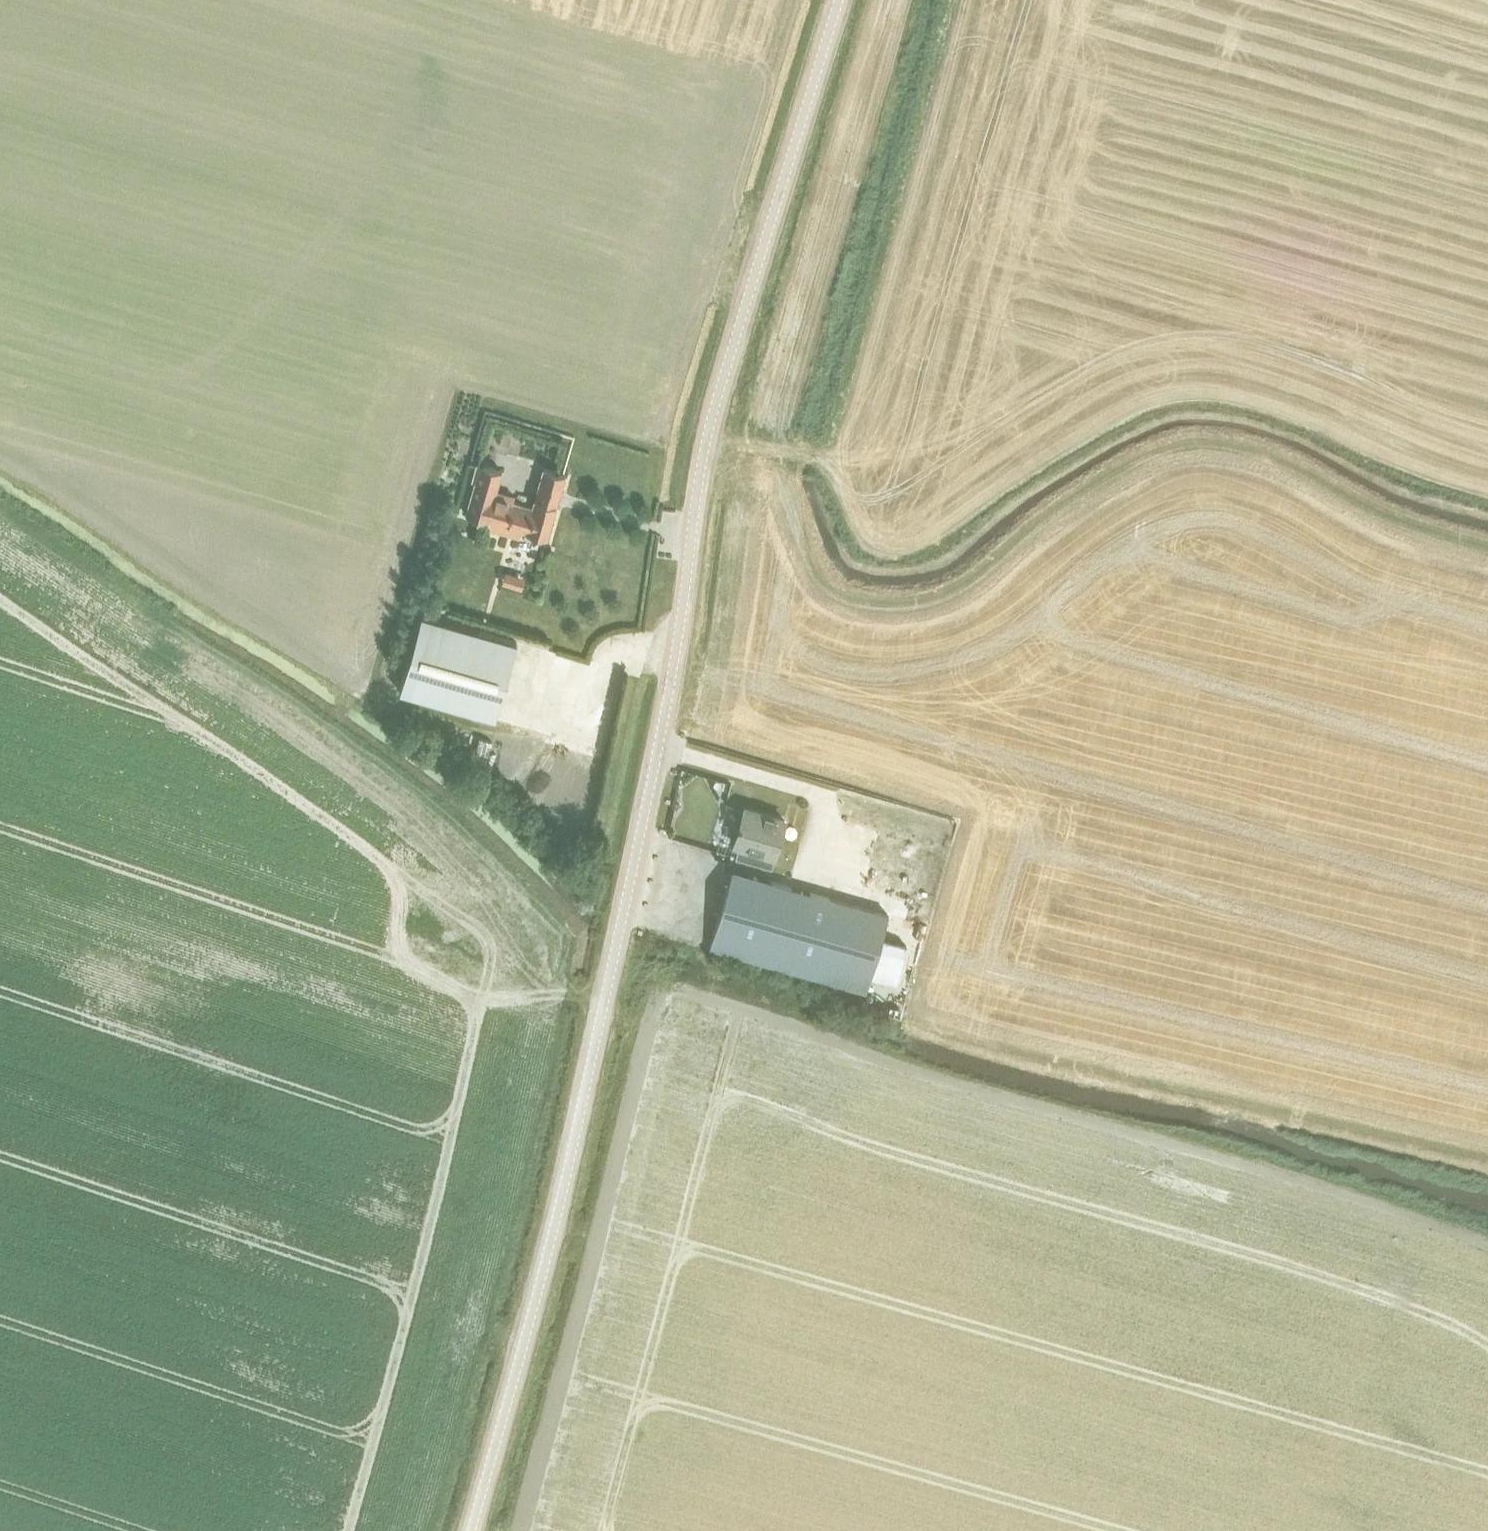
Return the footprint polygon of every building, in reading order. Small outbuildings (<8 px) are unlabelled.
[(546,537),(559,490),(564,473),(543,467),(532,506),(493,495),(501,469),(477,462),(472,479),(475,480),(465,514),(487,520),(487,518),(505,524),(503,531),(519,536),(522,528),(526,530),(525,531),(546,537)] [(494,718),(516,641),(420,614),(398,690),(494,718)] [(591,735),(590,751),(607,752),(608,736),(591,735)] [(771,865),(784,819),(744,807),(734,842),(739,844),(736,855),(771,865)] [(731,869),(709,946),(866,991),(871,974),(896,981),(907,945),(881,938),(888,913),(731,869)]
